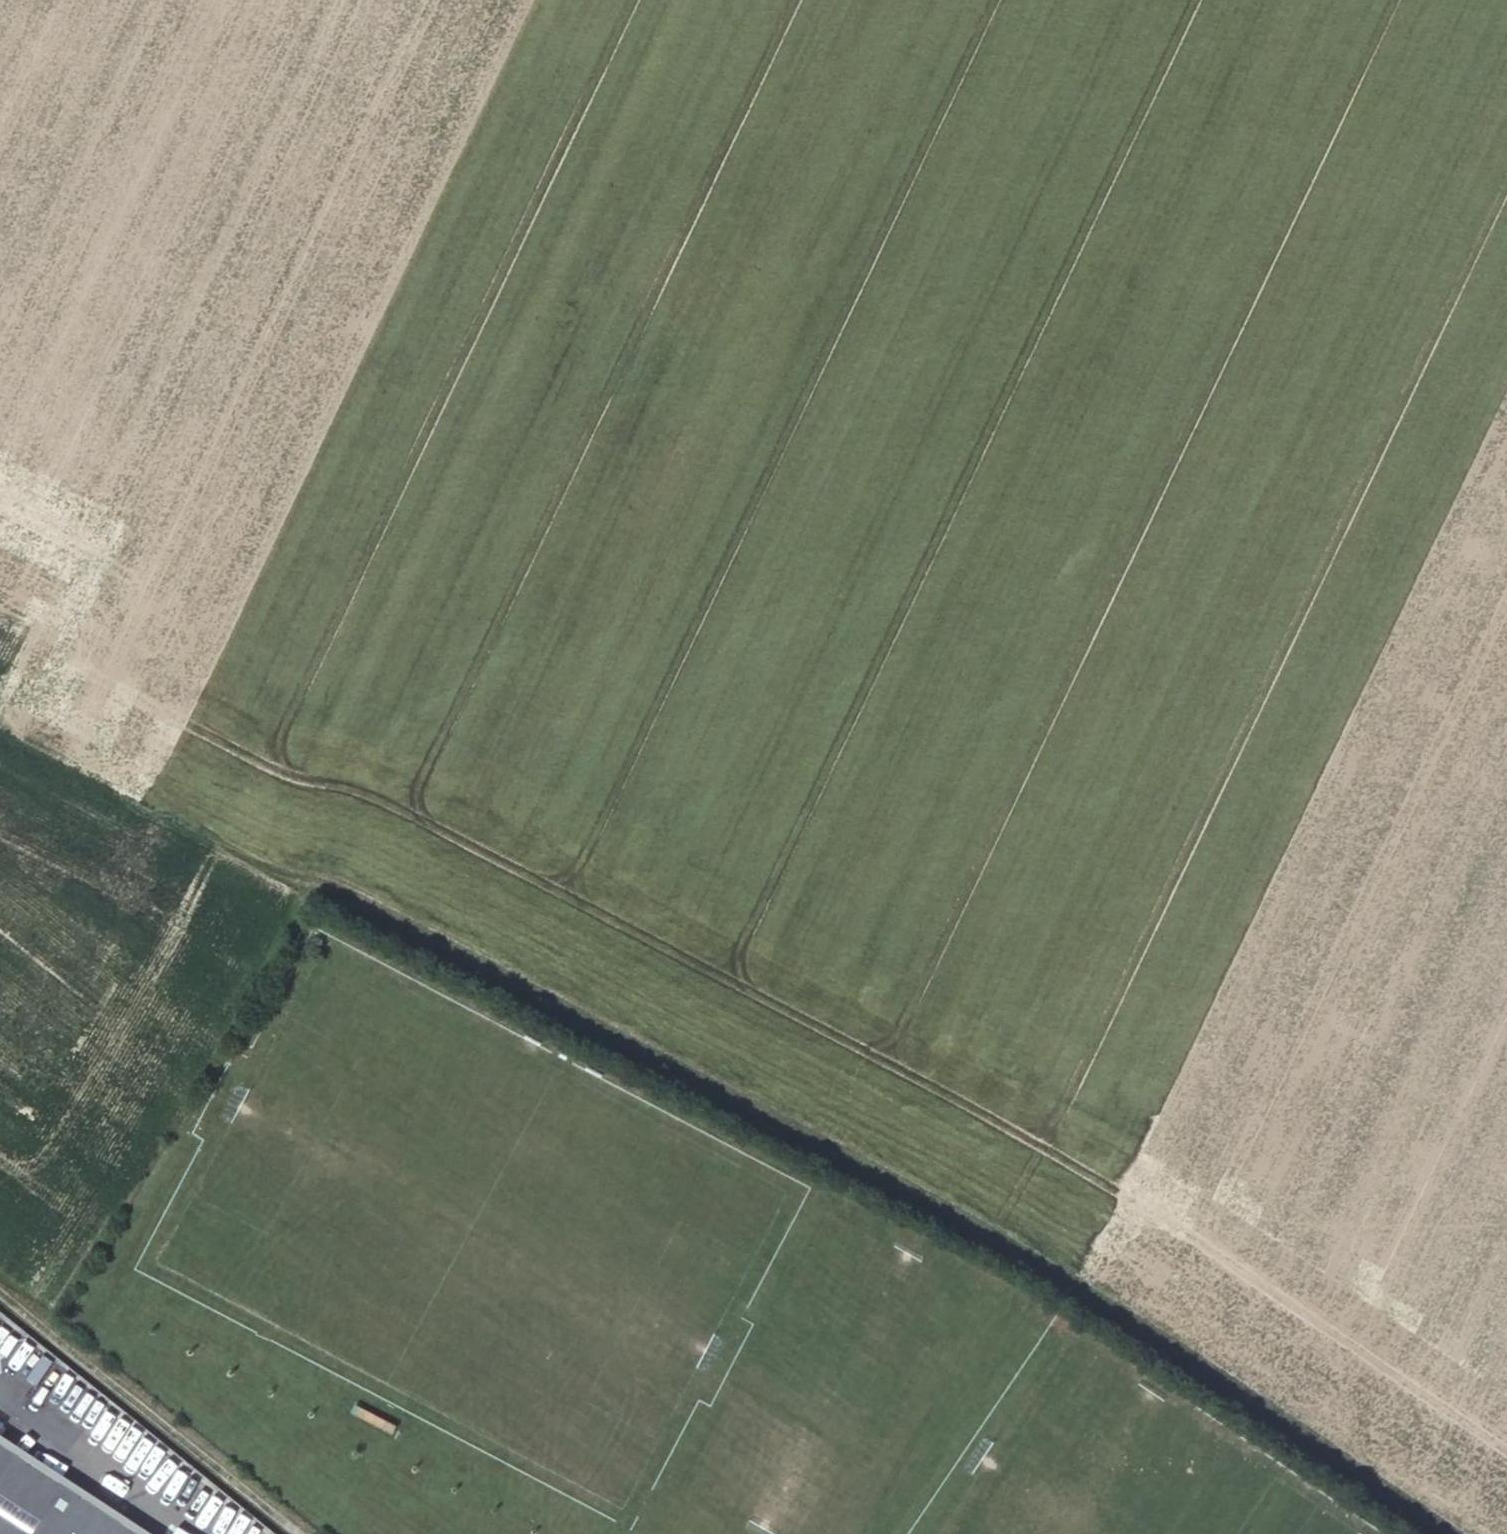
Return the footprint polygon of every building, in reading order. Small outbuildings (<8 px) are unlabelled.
[(393,1430),(352,1408),(349,1414),(389,1436),(393,1430)] [(0,1442),(0,1533),(141,1533),(0,1442)]
